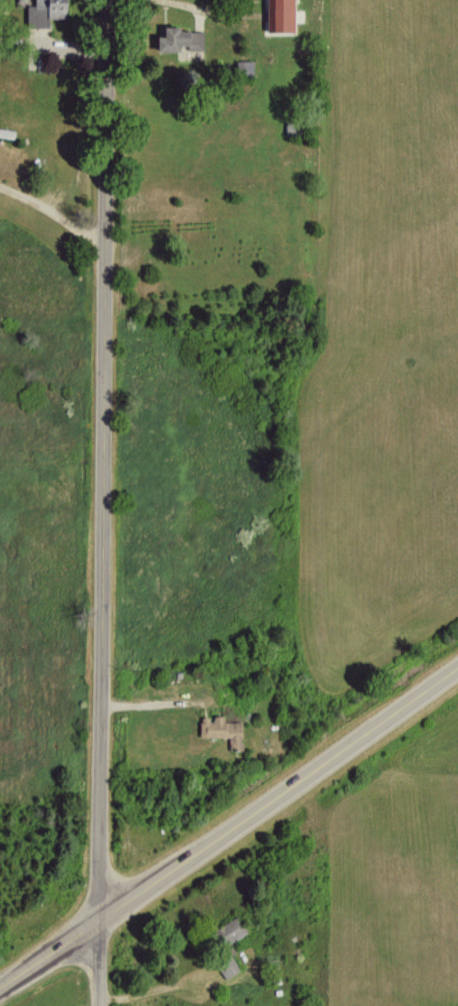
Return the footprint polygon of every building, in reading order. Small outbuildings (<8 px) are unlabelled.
[(46,27),(46,17),(59,17),(60,0),(30,0),(30,5),(24,5),(23,27),(46,27)] [(262,31),(291,31),(291,0),(263,0),(262,31)] [(152,35),(152,50),(174,50),(174,44),(186,44),(186,50),(202,50),(201,30),(172,30),(172,25),(158,25),(158,35),(152,35)] [(234,74),(251,73),(251,60),(234,60),(234,74)] [(0,128),(0,137),(12,140),(14,131),(0,128)] [(228,749),(240,749),(241,721),(222,721),(222,716),(211,715),(211,718),(198,718),(198,736),(228,736),(228,749)] [(221,947),(245,931),(234,914),(210,931),(221,947)] [(224,979),(238,969),(228,953),(214,963),(224,979)]
